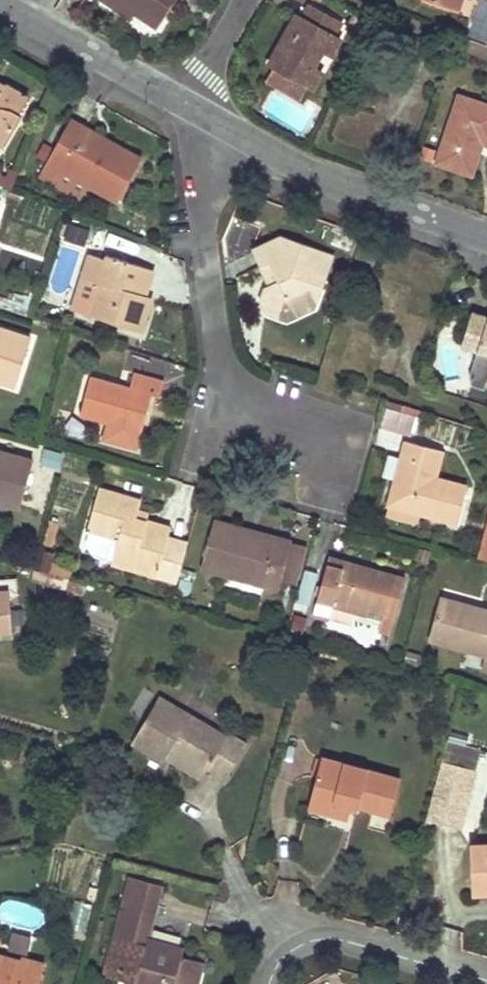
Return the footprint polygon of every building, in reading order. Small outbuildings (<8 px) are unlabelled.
[(105,3),(131,20),(136,14),(115,0),(107,0),(105,3)] [(136,14),(147,21),(157,27),(176,0),(115,0),(136,14)] [(295,17),(269,65),(276,69),(307,85),(314,88),(323,71),(317,68),(323,54),(330,56),(339,41),(334,38),(340,26),(308,8),(302,19),(295,17)] [(346,33),(357,38),(365,23),(352,15),(348,22),(351,24),(346,33)] [(307,85),(276,69),(270,81),(300,97),(307,85)] [(4,143),(19,115),(16,113),(7,108),(16,91),(4,85),(0,86),(0,141),(4,143)] [(26,96),(16,91),(7,108),(16,113),(26,96)] [(458,97),(435,162),(452,169),(470,175),(482,143),(486,145),(486,107),(458,97)] [(71,119),(47,162),(59,169),(88,186),(118,203),(142,159),(126,150),(119,146),(116,152),(82,134),(86,128),(71,119)] [(119,146),(86,128),(82,134),(116,152),(119,146)] [(10,189),(16,173),(0,167),(0,185),(10,189)] [(88,186),(59,169),(50,185),(80,200),(88,186)] [(91,231),(73,223),(67,236),(86,244),(91,231)] [(323,288),(333,257),(304,247),(279,239),(251,252),(258,268),(265,264),(272,283),(266,285),(259,288),(263,302),(299,315),(316,308),(308,296),(312,285),(323,288)] [(94,301),(90,316),(141,332),(147,315),(152,298),(145,296),(153,270),(106,255),(104,259),(89,254),(81,277),(92,281),(99,284),(94,301)] [(258,268),(266,285),(272,283),(265,264),(258,268)] [(92,281),(86,299),(94,301),(99,284),(92,281)] [(308,296),(316,308),(323,288),(312,285),(308,296)] [(299,315),(263,302),(267,315),(287,321),(299,315)] [(467,379),(485,385),(486,380),(486,318),(472,313),(460,347),(476,352),(467,379)] [(15,387),(30,340),(0,330),(0,382),(15,387)] [(129,387),(90,377),(80,416),(107,424),(141,433),(147,410),(152,394),(159,396),(164,381),(134,372),(129,387)] [(420,412),(390,403),(383,426),(413,435),(420,412)] [(141,433),(107,424),(105,430),(139,440),(141,433)] [(419,513),(457,524),(466,487),(434,478),(428,476),(435,449),(406,441),(394,483),(388,504),(419,513)] [(435,449),(428,476),(434,478),(442,450),(435,449)] [(61,453),(46,450),(40,468),(56,473),(61,453)] [(0,453),(0,492),(22,498),(32,462),(0,453)] [(119,539),(112,563),(177,582),(187,543),(168,538),(171,528),(158,525),(146,521),(135,518),(137,510),(140,502),(98,490),(87,530),(119,539)] [(0,492),(0,503),(19,508),(22,498),(0,492)] [(419,513),(388,504),(385,518),(415,526),(419,513)] [(135,518),(146,521),(148,513),(137,510),(135,518)] [(214,521),(201,569),(277,590),(279,582),(297,586),(307,546),(287,541),(274,538),(271,546),(235,537),(237,527),(214,521)] [(479,557),(486,559),(486,523),(479,557)] [(274,538),(237,527),(235,537),(271,546),(274,538)] [(433,552),(421,549),(417,563),(429,566),(433,552)] [(328,557),(326,565),(343,569),(344,562),(328,557)] [(378,631),(390,634),(404,579),(372,570),(344,562),(343,569),(326,565),(314,613),(329,617),(332,606),(334,600),(369,609),(383,613),(378,631)] [(12,626),(8,592),(0,593),(0,628),(12,626)] [(441,598),(430,639),(486,655),(486,611),(441,598)] [(369,609),(334,600),(332,606),(367,615),(369,609)] [(478,674),(482,659),(466,654),(462,669),(478,674)] [(228,734),(162,696),(135,742),(164,759),(166,756),(170,749),(208,771),(209,769),(227,780),(237,764),(248,743),(230,732),(228,734)] [(459,830),(481,750),(447,740),(441,762),(434,788),(428,810),(425,820),(459,830)] [(170,749),(166,756),(204,778),(208,771),(170,749)] [(365,810),(391,817),(401,779),(325,759),(314,799),(336,805),(333,816),(345,819),(354,821),(356,813),(357,808),(365,810)] [(336,805),(314,799),(311,810),(333,816),(336,805)] [(468,843),(471,892),(486,891),(486,842),(468,843)] [(128,878),(103,978),(118,982),(120,971),(138,975),(136,983),(198,983),(203,963),(181,958),(184,949),(148,940),(162,887),(128,878)] [(14,933),(8,957),(24,961),(25,959),(30,937),(14,933)] [(47,965),(25,959),(24,961),(8,957),(0,955),(0,983),(42,983),(47,965)]
